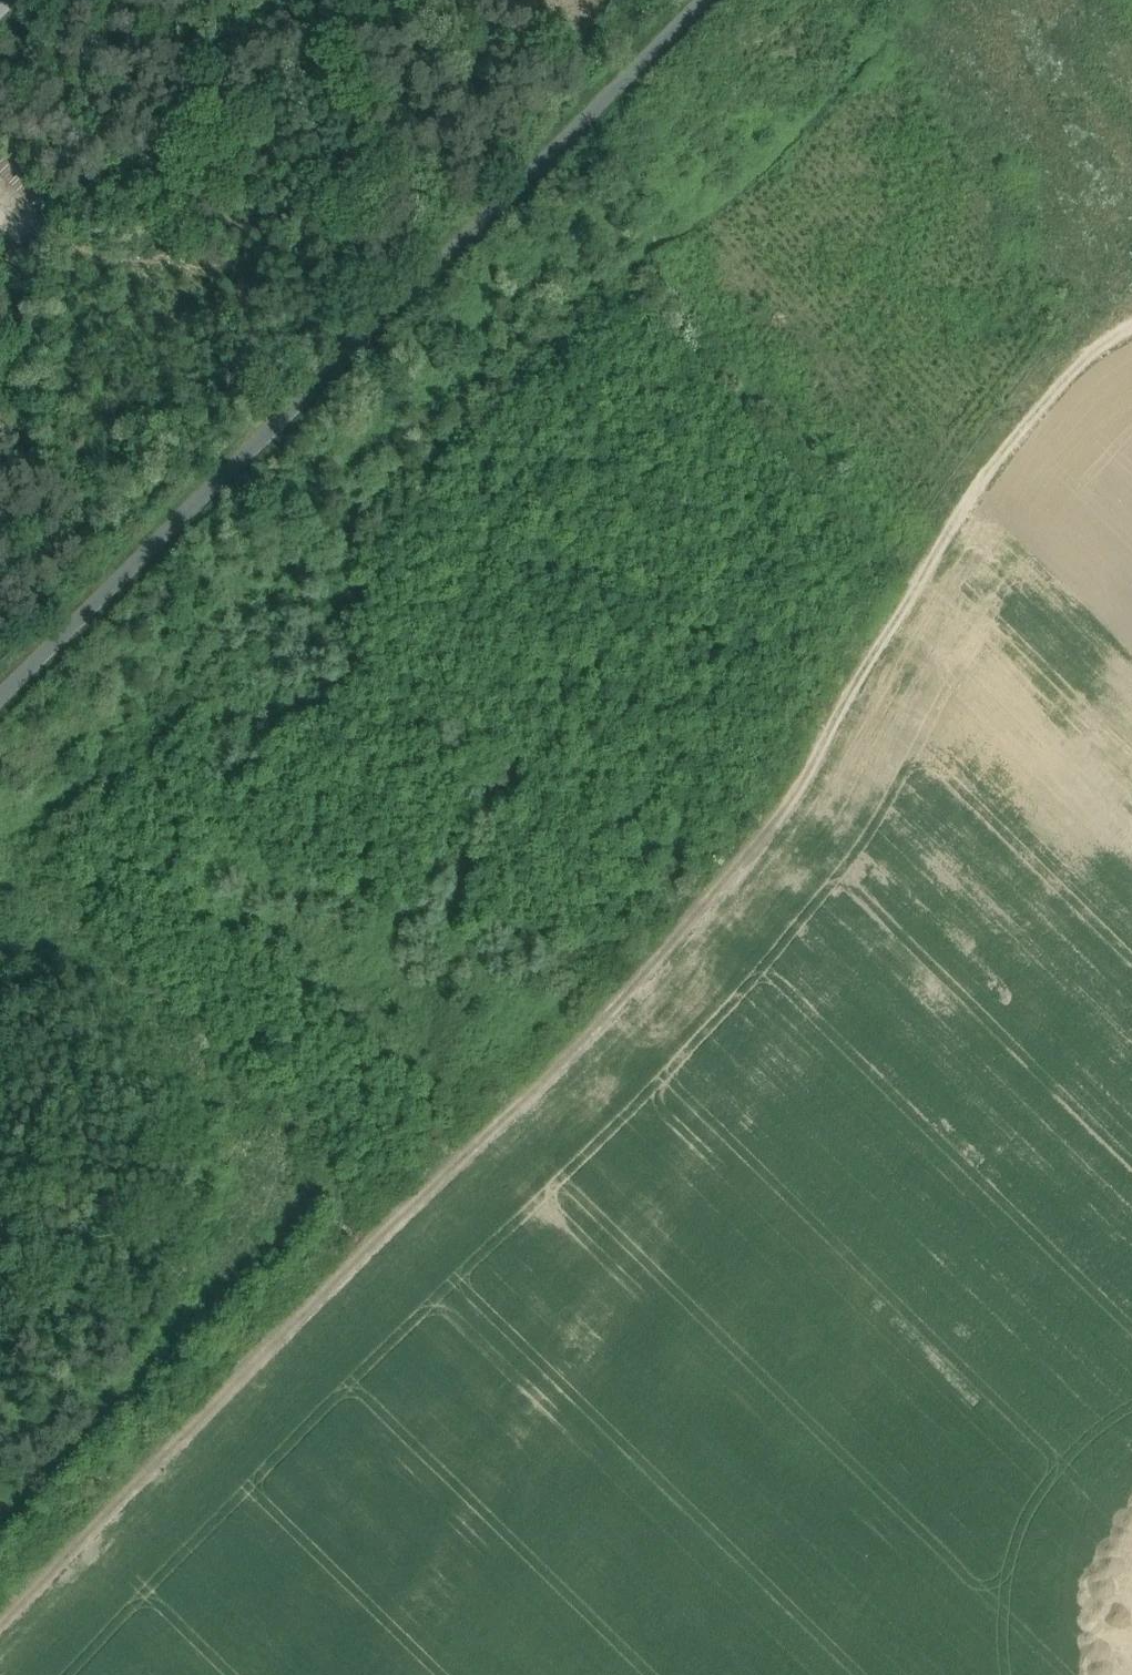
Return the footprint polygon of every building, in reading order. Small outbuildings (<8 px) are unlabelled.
[(0,142),(0,174),(30,204),(46,188),(0,142)]
